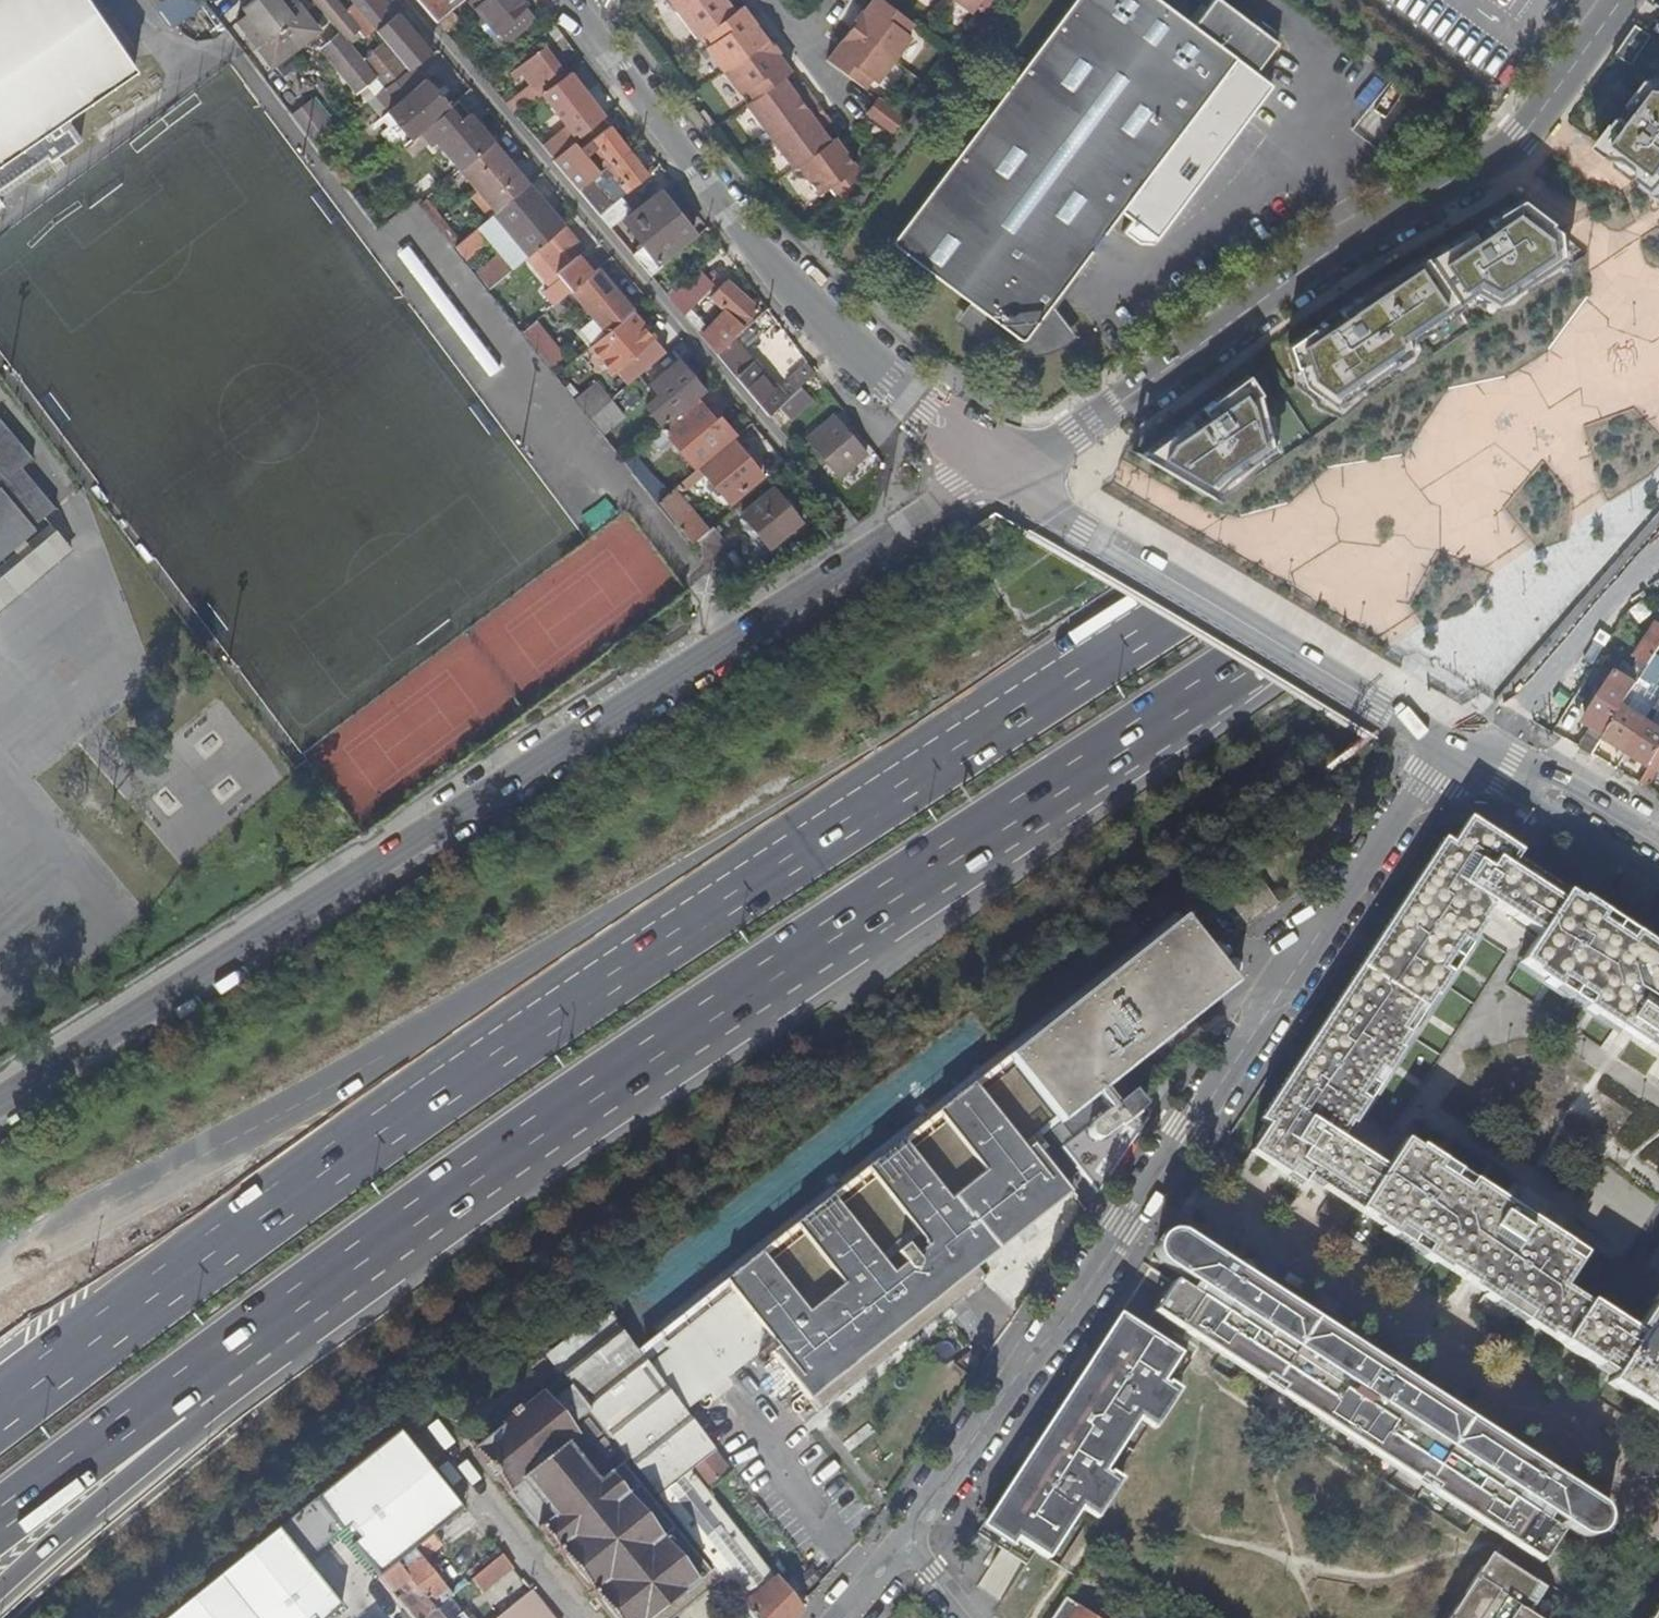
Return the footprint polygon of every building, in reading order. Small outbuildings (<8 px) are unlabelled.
[(82,139),(67,117),(135,70),(86,0),(17,0),(0,12),(0,196),(82,139)] [(17,0),(0,0),(0,12),(17,0)] [(204,0),(153,0),(172,27),(207,3),(204,0)] [(318,28),(295,0),(249,0),(242,6),(247,12),(238,20),(273,65),(318,28)] [(339,33),(341,35),(353,25),(342,10),(343,8),(336,0),(313,0),(339,33)] [(412,69),(414,67),(425,60),(391,19),(396,15),(383,0),(353,0),(412,69)] [(438,22),(458,5),(464,0),(419,0),(438,22)] [(482,24),(487,20),(506,44),(525,28),(536,19),(520,0),(473,0),(471,1),(480,12),(475,15),(482,24)] [(838,186),(865,166),(843,137),(839,141),(829,128),(825,123),(834,116),(813,88),(804,95),(800,90),(789,76),(797,70),(783,53),(785,52),(773,38),(772,38),(747,7),(740,12),(731,0),(730,0),(673,0),(704,40),(711,35),(718,45),(713,49),(746,93),(752,89),(759,99),(753,104),(802,168),(806,165),(828,194),(838,186)] [(919,21),(891,0),(878,0),(869,12),(867,11),(855,26),(857,27),(833,60),(870,87),(877,78),(882,82),(918,35),(912,30),(919,21)] [(1123,217),(1159,244),(1275,91),(1258,79),(1280,49),(1273,43),(1260,33),(1218,1),(1196,31),(1156,0),(1080,0),(897,243),(896,246),(896,249),(898,252),(972,307),(975,310),(965,323),(983,337),(994,345),(1001,348),(1011,351),(1020,353),(1033,353),(1045,351),(1056,347),(1067,341),(1067,340),(1048,316),(1067,291),(1123,217)] [(986,4),(989,0),(966,0),(980,11),(986,4)] [(986,4),(992,10),(1000,0),(989,0),(986,4)] [(464,13),(458,5),(438,22),(444,30),(464,13)] [(1260,33),(1273,43),(1276,40),(1263,29),(1260,33)] [(367,84),(375,77),(363,61),(341,35),(339,33),(321,47),(357,91),(367,84)] [(568,76),(546,47),(513,72),(517,78),(522,74),(530,84),(506,101),(514,112),(538,95),(539,97),(543,94),(568,76)] [(379,48),(373,53),(382,65),(388,60),(379,48)] [(373,53),(363,61),(375,77),(385,89),(390,85),(410,71),(395,54),(388,60),(382,65),(373,53)] [(391,111),(413,139),(424,130),(449,109),(414,67),(412,69),(410,71),(390,85),(403,102),(391,111)] [(1588,138),(1650,188),(1658,192),(1658,73),(1640,71),(1588,138)] [(544,147),(554,158),(575,141),(591,128),(604,117),(573,72),(568,76),(543,94),(569,128),(544,147)] [(375,77),(367,84),(376,95),(385,89),(375,77)] [(804,95),(813,88),(808,83),(800,90),(804,95)] [(336,123),(316,95),(293,113),(314,140),(336,123)] [(873,112),(901,132),(911,118),(884,97),(873,112)] [(447,152),(462,170),(467,165),(494,143),(458,100),(449,109),(424,130),(432,140),(437,136),(447,152)] [(825,123),(829,128),(838,121),(834,116),(825,123)] [(553,159),(578,189),(591,179),(600,173),(608,167),(612,164),(630,151),(615,131),(604,117),(591,128),(575,141),(554,158),(553,159)] [(462,170),(496,212),(529,184),(494,143),(467,165),(462,170)] [(643,168),(630,151),(612,164),(608,167),(600,173),(606,180),(613,175),(622,188),(607,200),(597,187),(591,179),(578,189),(590,203),(601,215),(622,197),(649,175),(643,168)] [(646,166),(643,168),(649,175),(652,173),(646,166)] [(865,166),(838,186),(849,201),(870,173),(865,166)] [(591,179),(597,187),(606,180),(600,173),(591,179)] [(622,188),(613,175),(606,180),(597,187),(607,200),(622,188)] [(503,250),(477,273),(490,289),(531,254),(537,249),(564,226),(529,184),(496,212),(463,240),(456,246),(466,259),(492,237),(503,250)] [(644,244),(632,254),(638,260),(649,273),(661,263),(659,260),(693,233),(680,216),(668,200),(661,192),(625,221),(644,244)] [(1526,192),(1288,339),(1302,383),(1342,412),(1414,361),(1422,344),(1417,336),(1475,298),(1491,307),(1573,258),(1570,230),(1526,192)] [(631,209),(622,197),(601,215),(610,227),(631,209)] [(668,200),(680,216),(684,213),(672,197),(668,200)] [(422,204),(456,246),(463,240),(429,198),(422,204)] [(565,282),(572,290),(591,274),(577,256),(584,249),(564,226),(537,249),(531,254),(542,266),(551,278),(552,276),(560,286),(565,282)] [(572,290),(607,332),(631,311),(633,309),(599,267),(591,274),(572,290)] [(717,354),(735,339),(733,337),(758,310),(726,280),(711,296),(726,309),(708,330),(689,309),(712,286),(699,273),(678,296),(673,301),(680,310),(693,326),(696,329),(717,354)] [(552,276),(551,278),(537,289),(552,308),(572,290),(565,282),(560,286),(552,276)] [(975,310),(972,307),(958,327),(990,352),(998,356),(1008,359),(1033,362),(1047,359),(1060,355),(1072,347),(1079,341),(1057,313),(1072,294),(1067,291),(1048,316),(1067,340),(1067,341),(1056,347),(1045,351),(1033,353),(1020,353),(1011,351),(1001,348),(994,345),(983,337),(965,323),(975,310)] [(666,353),(631,311),(607,332),(590,346),(625,387),(666,353)] [(576,358),(542,316),(523,331),(557,374),(576,358)] [(786,400),(735,339),(717,354),(731,370),(768,415),(779,406),(786,400)] [(647,406),(663,426),(697,397),(705,391),(679,360),(651,383),(660,394),(647,406)] [(790,385),(795,391),(801,386),(816,373),(811,366),(790,385)] [(1248,374),(1141,450),(1218,495),(1278,449),(1261,390),(1248,374)] [(597,381),(576,398),(591,416),(612,399),(597,381)] [(812,398),(801,386),(795,391),(786,400),(779,406),(789,418),(812,398)] [(716,419),(697,397),(663,426),(662,427),(696,469),(700,466),(714,454),(732,439),(723,428),(727,425),(720,416),(716,419)] [(626,416),(612,399),(591,416),(604,434),(626,416)] [(867,454),(834,416),(806,439),(838,478),(867,454)] [(9,545),(21,535),(56,506),(23,467),(35,458),(1,417),(0,418),(0,553),(9,545)] [(761,474),(732,439),(714,454),(700,466),(705,472),(722,492),(729,501),(761,474)] [(659,483),(633,451),(624,459),(649,491),(656,486),(659,483)] [(692,483),(705,472),(700,466),(696,469),(687,477),(692,483)] [(692,483),(687,477),(664,496),(658,501),(691,543),(707,530),(679,494),(692,483)] [(656,486),(649,491),(658,501),(664,496),(656,486)] [(747,517),(751,523),(771,547),(802,522),(774,488),(743,513),(747,517)] [(746,527),(751,523),(747,517),(741,521),(746,527)] [(71,548),(49,522),(26,541),(21,535),(9,545),(14,551),(0,563),(0,608),(71,548)] [(741,564),(712,526),(707,530),(691,543),(720,579),(741,564)] [(1649,665),(1658,650),(1658,649),(1658,622),(1637,657),(1643,661),(1649,665)] [(1658,690),(1658,682),(1657,681),(1658,678),(1658,650),(1649,665),(1643,674),(1640,679),(1658,690)] [(1649,665),(1643,661),(1637,670),(1638,670),(1643,674),(1649,665)] [(1592,724),(1578,747),(1592,755),(1604,736),(1624,705),(1640,679),(1643,674),(1638,670),(1632,680),(1617,670),(1601,696),(1598,701),(1586,720),(1592,724)] [(1647,719),(1658,700),(1658,690),(1640,679),(1624,705),(1647,719)] [(1658,727),(1658,700),(1647,719),(1658,727)] [(1604,736),(1628,750),(1647,719),(1624,705),(1604,736)] [(1647,719),(1628,750),(1651,763),(1654,758),(1658,751),(1658,727),(1647,719)] [(1654,758),(1651,763),(1649,767),(1639,783),(1647,788),(1658,768),(1658,751),(1654,758)] [(1316,1188),(1346,1207),(1362,1183),(1424,1225),(1406,1252),(1428,1267),(1430,1265),(1480,1298),(1478,1302),(1529,1336),(1531,1334),(1556,1350),(1585,1307),(1561,1291),(1583,1255),(1557,1238),(1555,1241),(1480,1191),(1482,1188),(1431,1154),(1429,1157),(1403,1140),(1384,1168),(1334,1135),(1336,1131),(1341,1135),(1357,1110),(1360,1112),(1393,1061),(1391,1059),(1407,1035),(1409,1037),(1426,1010),(1424,1008),(1441,983),(1444,984),(1476,934),(1474,932),(1490,907),(1488,905),(1490,901),(1540,935),(1522,962),(1548,980),(1545,983),(1598,1017),(1600,1014),(1658,1053),(1658,960),(1642,949),(1644,946),(1594,912),(1592,915),(1514,864),(1520,855),(1468,822),(1452,847),(1443,842),(1259,1124),(1267,1130),(1251,1156),(1302,1190),(1307,1183),(1316,1188)] [(1238,932),(1275,907),(1260,884),(1221,908),(1238,932)] [(665,1342),(644,1359),(687,1412),(776,1341),(780,1347),(773,1353),(807,1397),(810,1394),(824,1411),(989,1280),(974,1258),(1065,1186),(1031,1141),(1020,1150),(1018,1146),(1234,976),(1180,907),(759,1237),(652,1321),(665,1342)] [(1082,1173),(1103,1188),(1137,1137),(1146,1125),(1138,1114),(1143,1109),(1131,1094),(1061,1147),(1081,1175),(1082,1173)] [(1082,1173),(1081,1175),(1098,1196),(1103,1188),(1082,1173)] [(1380,1235),(1406,1252),(1424,1225),(1362,1183),(1346,1207),(1316,1188),(1346,1208),(1382,1232),(1380,1235)] [(1176,1231),(1168,1232),(1165,1236),(1195,1240),(1192,1238),(1187,1234),(1181,1231),(1176,1231)] [(1160,1239),(1157,1246),(1165,1236),(1168,1232),(1166,1233),(1163,1235),(1160,1239)] [(1153,1311),(1505,1539),(1549,1471),(1390,1367),(1386,1373),(1364,1359),(1368,1353),(1195,1240),(1165,1236),(1157,1246),(1158,1252),(1159,1255),(1164,1264),(1194,1283),(1189,1290),(1174,1280),(1153,1311)] [(1634,1332),(1640,1335),(1638,1339),(1586,1305),(1585,1307),(1556,1350),(1607,1383),(1602,1390),(1658,1427),(1658,1294),(1634,1332)] [(1157,1429),(1182,1390),(1170,1383),(1169,1384),(1166,1382),(1183,1354),(1133,1322),(1127,1331),(1115,1323),(1095,1354),(1109,1363),(1102,1374),(1095,1370),(1094,1369),(1093,1369),(1091,1369),(1089,1369),(1087,1369),(1086,1370),(1085,1371),(1082,1373),(1080,1377),(1037,1444),(1051,1453),(1043,1464),(1036,1460),(1034,1459),(1033,1458),(1031,1458),(1029,1459),(1027,1460),(1026,1461),(1024,1463),(978,1533),(1028,1566),(1037,1552),(1050,1560),(1083,1509),(1099,1519),(1124,1480),(1111,1472),(1110,1474),(1108,1472),(1142,1419),(1157,1429)] [(803,1610),(800,1606),(777,1577),(775,1579),(707,1493),(734,1471),(687,1412),(644,1359),(620,1328),(560,1375),(570,1387),(629,1461),(690,1538),(693,1542),(713,1568),(722,1579),(753,1617),(797,1617),(803,1610)] [(1109,1363),(1095,1354),(1082,1373),(1085,1371),(1086,1370),(1087,1369),(1089,1369),(1091,1369),(1093,1369),(1094,1369),(1095,1370),(1102,1374),(1109,1363)] [(658,1614),(672,1603),(709,1573),(707,1570),(706,1571),(674,1533),(675,1531),(673,1529),(672,1530),(639,1489),(640,1488),(638,1485),(636,1486),(621,1468),(629,1461),(570,1387),(551,1403),(543,1394),(529,1405),(525,1401),(499,1422),(495,1418),(464,1438),(474,1449),(473,1451),(540,1534),(542,1533),(555,1549),(555,1550),(558,1555),(559,1555),(589,1592),(589,1593),(592,1597),(594,1597),(611,1617),(661,1617),(658,1614)] [(434,1533),(464,1509),(407,1438),(182,1617),(343,1617),(347,1615),(311,1569),(355,1533),(366,1546),(358,1553),(378,1578),(434,1533)] [(1051,1453),(1037,1444),(1024,1463),(1026,1461),(1027,1460),(1029,1459),(1031,1458),(1033,1458),(1034,1459),(1036,1460),(1043,1464),(1051,1453)] [(1605,1514),(1600,1505),(1549,1471),(1505,1539),(1540,1562),(1560,1531),(1545,1522),(1550,1515),(1577,1533),(1586,1536),(1590,1536),(1595,1535),(1600,1534),(1602,1532),(1604,1530),(1606,1525),(1606,1517),(1605,1514)] [(434,1533),(378,1578),(403,1608),(411,1617),(424,1617),(452,1596),(436,1577),(442,1572),(429,1556),(442,1545),(434,1533)] [(513,1569),(502,1555),(472,1579),(483,1593),(513,1569)] [(1491,1556),(1483,1568),(1487,1570),(1495,1558),(1491,1556)] [(1483,1568),(1466,1594),(1469,1597),(1462,1609),(1458,1606),(1450,1617),(1531,1617),(1528,1616),(1544,1591),(1495,1558),(1487,1570),(1483,1568)] [(661,1617),(675,1617),(722,1579),(713,1568),(709,1573),(672,1603),(658,1614),(661,1617)] [(531,1592),(499,1617),(552,1617),(531,1592)] [(1466,1594),(1458,1606),(1462,1609),(1469,1597),(1466,1594)] [(452,1596),(424,1617),(468,1617),(463,1611),(461,1613),(458,1604),(452,1596)] [(1066,1600),(1053,1617),(1093,1617),(1066,1600)]
